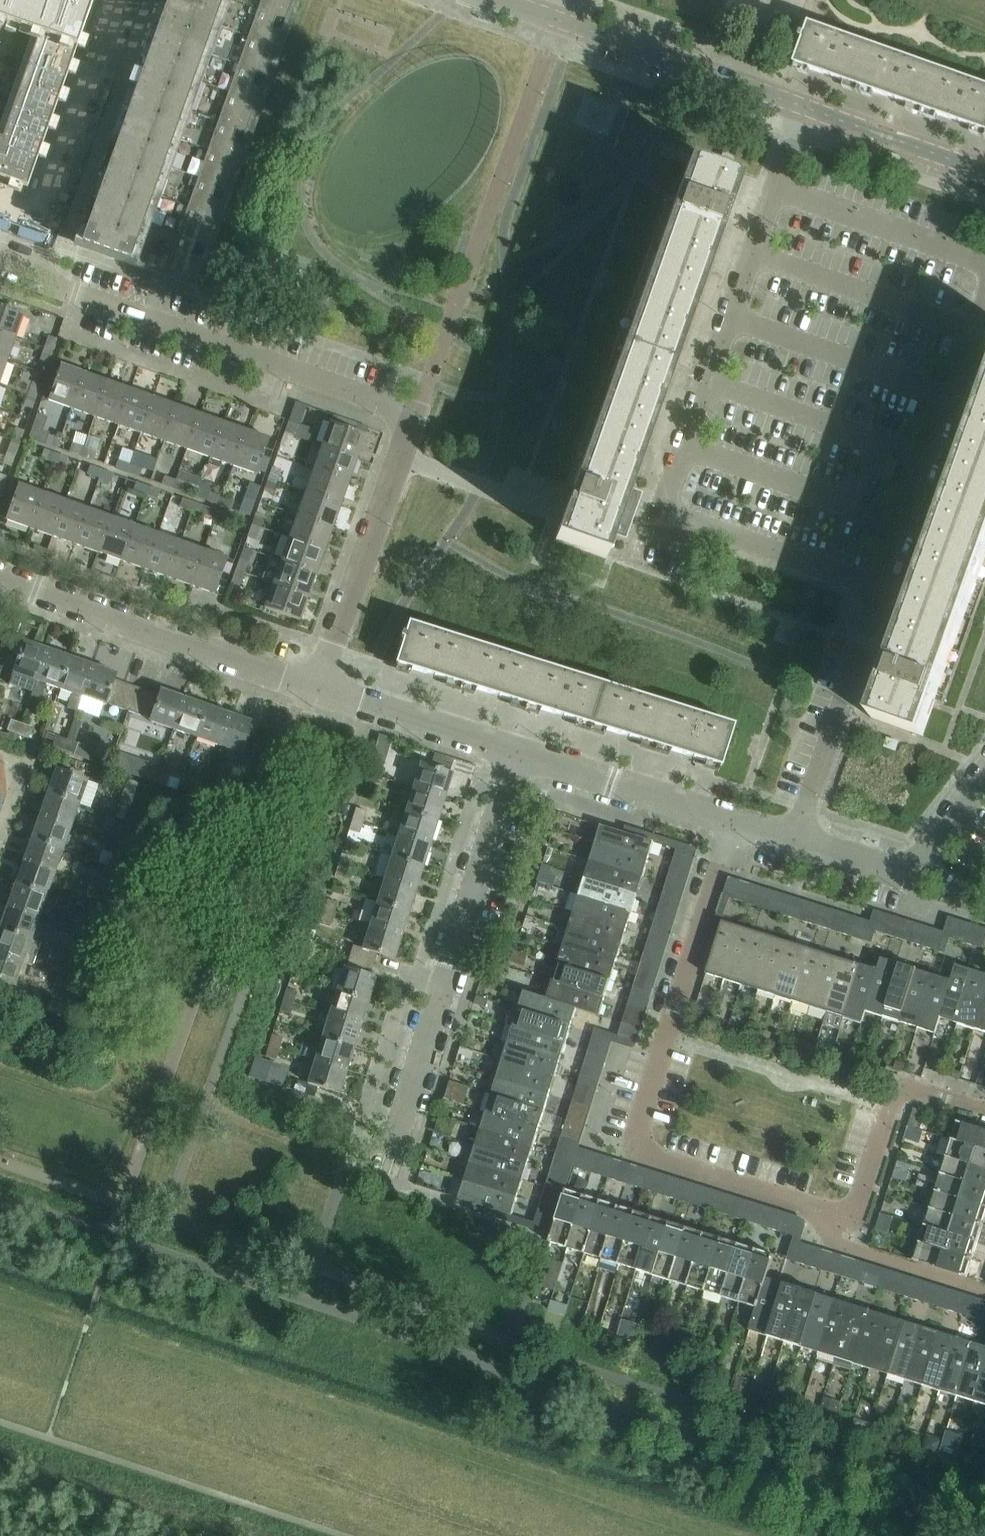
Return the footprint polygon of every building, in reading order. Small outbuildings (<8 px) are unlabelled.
[(28,188),(95,0),(0,0),(0,179),(28,188)] [(81,248),(197,289),(299,0),(169,0),(81,248)] [(811,25),(807,36),(797,65),(862,88),(876,48),(811,25)] [(939,70),(876,48),(862,88),(925,110),(939,70)] [(939,70),(925,110),(984,132),(984,87),(939,70)] [(731,167),(734,158),(723,155),(720,163),(731,167)] [(631,473),(680,335),(735,182),(693,167),(681,202),(667,197),(564,488),(578,493),(560,544),(601,559),(611,529),(624,534),(638,495),(625,490),(631,473)] [(942,201),(936,199),(934,205),(940,207),(942,201)] [(15,340),(24,315),(0,306),(0,335),(15,340)] [(7,363),(15,340),(0,335),(0,360),(7,363)] [(49,337),(44,350),(53,353),(57,340),(49,337)] [(53,353),(44,350),(41,361),(49,364),(53,353)] [(48,401),(72,410),(85,374),(61,366),(48,401)] [(107,382),(85,374),(72,410),(95,418),(107,382)] [(975,408),(984,411),(984,379),(975,408)] [(131,391),(107,382),(95,418),(118,426),(131,391)] [(33,383),(28,396),(37,399),(41,386),(33,383)] [(153,399),(131,391),(118,426),(140,434),(153,399)] [(37,399),(28,396),(24,407),(33,410),(37,399)] [(177,407),(153,399),(140,434),(164,442),(177,407)] [(200,415),(177,407),(164,442),(187,450),(200,415)] [(223,423),(200,415),(187,450),(210,459),(223,423)] [(984,592),(984,419),(878,721),(919,736),(932,701),(945,705),(984,592)] [(297,425),(289,422),(285,434),(293,437),(297,425)] [(246,432),(223,423),(210,459),(233,467),(246,432)] [(331,424),(322,447),(357,460),(366,436),(331,424)] [(25,432),(16,429),(12,442),(20,445),(25,432)] [(270,440),(246,432),(233,467),(257,475),(270,440)] [(293,437),(285,434),(281,446),(289,449),(293,437)] [(61,440),(49,436),(46,445),(58,449),(61,440)] [(20,445),(12,442),(8,453),(16,456),(20,445)] [(73,445),(70,453),(81,457),(84,449),(73,445)] [(357,460),(322,447),(314,471),(349,483),(357,460)] [(96,453),(84,449),(81,457),(93,461),(96,453)] [(56,455),(44,451),(41,459),(53,463),(56,455)] [(68,459),(56,455),(53,463),(65,467),(68,459)] [(119,461),(116,469),(126,473),(129,465),(119,461)] [(143,470),(129,465),(126,473),(140,478),(143,470)] [(99,479),(102,471),(90,467),(88,475),(99,479)] [(281,471),(273,468),(268,481),(277,484),(281,471)] [(111,484),(114,475),(102,471),(99,479),(111,484)] [(349,483),(314,471),(306,494),(341,507),(349,483)] [(0,475),(0,489),(4,491),(8,478),(0,475)] [(165,477),(162,486),(173,490),(176,481),(165,477)] [(189,486),(176,481),(173,490),(186,494),(189,486)] [(277,484),(268,481),(264,492),(273,495),(277,484)] [(137,483),(134,492),(145,496),(149,487),(137,483)] [(6,521),(29,529),(42,494),(19,485),(6,521)] [(161,492),(149,487),(145,496),(158,500),(161,492)] [(65,502),(42,494),(29,529),(52,537),(65,502)] [(211,494),(208,502),(219,506),(222,498),(211,494)] [(341,507),(306,494),(297,517),(333,530),(341,507)] [(235,502),(222,498),(219,506),(232,511),(235,502)] [(194,504),(183,500),(180,508),(191,512),(194,504)] [(88,510),(65,502),(52,537),(75,545),(88,510)] [(207,508),(194,504),(191,512),(204,516),(207,508)] [(110,518),(88,510),(75,545),(98,553),(110,518)] [(230,516),(218,512),(215,520),(227,525),(230,516)] [(265,517),(257,514),(252,527),(260,530),(265,517)] [(333,530),(297,517),(289,541),(325,553),(333,530)] [(134,526),(110,518),(98,553),(122,562),(134,526)] [(157,535),(134,526),(122,562),(144,570),(157,535)] [(260,530),(252,527),(248,538),(256,541),(260,530)] [(179,543),(157,535),(144,570),(167,578),(179,543)] [(325,553),(289,541),(281,564),(316,576),(325,553)] [(203,551),(179,543),(167,578),(191,586),(203,551)] [(228,560),(203,551),(191,586),(215,595),(228,560)] [(249,563),(240,560),(236,573),(244,577),(249,563)] [(316,576),(281,564),(273,587),(308,599),(316,576)] [(244,577),(236,573),(232,584),(240,587),(244,577)] [(308,599),(273,587),(265,609),(300,622),(308,599)] [(406,636),(402,634),(401,639),(404,640),(396,665),(461,686),(474,645),(409,625),(406,636)] [(14,674),(37,682),(48,650),(25,642),(14,674)] [(474,645),(461,686),(526,706),(539,665),(474,645)] [(70,658),(48,650),(37,682),(32,697),(41,700),(46,686),(59,690),(70,658)] [(93,666),(70,658),(59,690),(73,695),(68,709),(77,713),(82,698),(93,666)] [(604,686),(539,665),(526,706),(591,726),(604,686)] [(116,675),(93,666),(82,698),(105,706),(106,704),(114,680),(116,675)] [(125,684),(114,680),(106,704),(117,708),(125,684)] [(137,688),(125,684),(117,708),(128,712),(137,688)] [(669,706),(604,686),(591,726),(656,747),(669,706)] [(148,692),(137,688),(128,712),(140,716),(148,692)] [(160,696),(151,720),(150,722),(174,731),(185,699),(162,691),(160,696)] [(160,696),(148,692),(140,716),(151,720),(160,696)] [(207,707),(185,699),(174,731),(195,739),(207,707)] [(669,706),(656,747),(721,767),(733,727),(669,706)] [(230,715),(207,707),(195,739),(218,747),(230,715)] [(253,723),(230,715),(218,747),(242,755),(237,766),(249,770),(257,748),(246,744),(253,723)] [(11,721),(7,732),(18,735),(22,725),(11,721)] [(33,729),(22,725),(18,735),(29,739),(33,729)] [(56,737),(53,748),(63,751),(67,741),(56,737)] [(897,751),(899,743),(888,740),(886,748),(897,751)] [(78,745),(67,741),(63,751),(74,755),(78,745)] [(364,748),(353,745),(348,761),(359,764),(364,748)] [(381,767),(371,763),(367,775),(378,778),(381,767)] [(421,765),(413,789),(445,799),(453,775),(421,765)] [(148,769),(144,780),(155,784),(158,773),(148,769)] [(56,771),(47,795),(79,806),(88,782),(56,771)] [(169,777),(158,773),(155,784),(165,787),(169,777)] [(378,778),(367,775),(364,785),(374,789),(378,778)] [(193,785),(189,796),(199,800),(203,789),(193,785)] [(214,793),(203,789),(199,800),(211,804),(214,793)] [(445,799),(413,789),(406,812),(438,822),(445,799)] [(79,806),(47,795),(40,817),(71,828),(79,806)] [(119,805),(129,809),(133,799),(123,795),(119,805)] [(367,813),(356,809),(353,821),(363,824),(367,813)] [(438,822),(406,812),(399,835),(431,845),(438,822)] [(40,817),(32,839),(63,851),(71,828),(40,817)] [(363,824),(353,821),(349,831),(360,834),(363,824)] [(655,843),(625,834),(603,827),(597,844),(650,861),(655,843)] [(110,829),(106,840),(117,844),(121,833),(110,829)] [(431,845),(399,835),(391,858),(424,868),(431,845)] [(32,839),(24,862),(56,873),(63,851),(32,839)] [(117,844),(106,840),(103,851),(113,855),(117,844)] [(650,861),(597,844),(591,863),(644,879),(650,861)] [(674,865),(686,869),(690,855),(678,851),(674,865)] [(352,858),(342,855),(338,866),(349,870),(352,858)] [(424,868),(391,858),(384,881),(416,891),(424,868)] [(24,862),(15,885),(47,896),(56,873),(24,862)] [(644,879),(591,863),(586,879),(639,895),(644,879)] [(349,870),(338,866),(335,877),(346,880),(349,870)] [(671,872),(667,886),(679,890),(683,876),(671,872)] [(94,875),(90,886),(101,889),(105,878),(94,875)] [(639,895),(586,879),(581,896),(634,912),(639,895)] [(416,891),(384,881),(377,905),(409,914),(416,891)] [(15,885),(7,908),(39,919),(47,896),(15,885)] [(101,889),(90,886),(87,896),(97,900),(101,889)] [(679,890),(667,886),(663,899),(675,903),(679,890)] [(753,893),(739,888),(735,901),(749,905),(753,893)] [(766,897),(753,893),(749,905),(763,909),(766,897)] [(634,912),(581,896),(575,914),(628,930),(634,912)] [(787,903),(773,899),(769,911),(783,916),(787,903)] [(338,904),(327,901),(324,912),(334,916),(338,904)] [(402,937),(409,914),(377,905),(369,902),(367,904),(362,922),(362,924),(370,927),(402,937)] [(801,908),(787,903),(783,916),(797,920),(801,908)] [(661,906),(657,919),(669,923),(673,910),(661,906)] [(0,928),(0,931),(31,942),(39,919),(7,908),(0,928)] [(821,914),(808,910),(804,922),(818,926),(821,914)] [(334,916),(324,912),(320,923),(331,926),(334,916)] [(628,930),(575,914),(570,931),(623,947),(628,930)] [(835,918),(821,914),(818,926),(831,931),(835,918)] [(669,923),(657,919),(652,934),(664,938),(669,923)] [(78,920),(74,931),(85,935),(89,924),(78,920)] [(881,920),(877,933),(890,937),(894,925),(881,920)] [(855,925),(842,921),(838,933),(852,937),(855,925)] [(742,928),(723,922),(707,975),(725,980),(742,928)] [(869,929),(855,925),(852,937),(866,941),(869,929)] [(908,929),(894,925),(890,937),(904,941),(908,929)] [(395,960),(402,937),(370,927),(363,949),(353,947),(350,958),(374,965),(378,954),(395,960)] [(955,927),(951,939),(965,943),(969,931),(955,927)] [(758,933),(742,928),(725,980),(741,986),(758,933)] [(23,965),(31,942),(0,931),(0,957),(23,965)] [(85,935),(74,931),(70,941),(81,945),(85,935)] [(623,947),(570,931),(564,948),(617,965),(623,947)] [(928,935),(915,931),(911,943),(925,947),(928,935)] [(982,936),(969,931),(965,943),(979,948),(982,936)] [(776,939),(758,933),(741,986),(759,991),(776,939)] [(943,940),(928,935),(925,947),(939,952),(943,940)] [(793,944),(776,939),(759,991),(776,996),(793,944)] [(650,941),(646,954),(658,958),(662,944),(650,941)] [(810,949),(793,944),(776,996),(794,1002),(810,949)] [(617,965),(564,948),(559,964),(612,981),(617,965)] [(827,955),(810,949),(794,1002),(810,1007),(827,955)] [(658,958),(646,954),(641,968),(653,972),(658,958)] [(308,958),(298,955),(294,966),(305,969),(308,958)] [(844,960),(827,955),(810,1007),(828,1013),(844,960)] [(23,965),(0,957),(0,982),(15,987),(23,965)] [(369,1001),(376,979),(370,977),(374,965),(350,958),(346,970),(344,969),(343,971),(336,969),(329,989),(337,991),(369,1001)] [(882,959),(879,971),(866,1012),(867,1012),(883,1017),(900,965),(882,959)] [(862,966),(844,960),(828,1013),(845,1018),(862,966)] [(612,981),(559,964),(554,982),(606,998),(612,981)] [(62,965),(58,976),(69,980),(73,969),(62,965)] [(917,970),(900,965),(883,1017),(901,1023),(917,970)] [(879,971),(862,966),(845,1018),(863,1024),(867,1012),(866,1012),(879,971)] [(957,966),(952,981),(953,981),(941,1019),(958,1024),(975,972),(957,966)] [(935,976),(917,970),(901,1023),(918,1028),(935,976)] [(975,972),(958,1024),(975,1030),(984,999),(984,975),(975,972)] [(639,975),(635,988),(647,992),(651,979),(639,975)] [(69,980),(58,976),(55,986),(65,990),(69,980)] [(953,981),(952,981),(935,976),(918,1028),(937,1034),(941,1019),(953,981)] [(606,998),(554,982),(548,999),(578,1008),(578,1010),(601,1017),(606,998)] [(647,992),(635,988),(630,1002),(643,1006),(647,992)] [(297,993),(287,990),(283,1001),(294,1005),(297,993)] [(369,1001),(337,991),(329,1016),(362,1025),(369,1001)] [(578,1008),(548,999),(525,992),(520,1010),(573,1026),(578,1010),(578,1008)] [(975,1030),(984,1033),(984,999),(975,1030)] [(294,1005),(283,1001),(280,1012),(291,1015),(294,1005)] [(628,1009),(624,1023),(636,1027),(640,1013),(628,1009)] [(573,1026),(520,1010),(514,1028),(567,1044),(573,1026)] [(362,1025),(329,1016),(322,1037),(355,1047),(362,1025)] [(636,1027),(624,1023),(620,1037),(632,1041),(636,1027)] [(567,1044),(514,1028),(509,1044),(562,1061),(567,1044)] [(283,1039),(272,1036),(269,1047),(279,1050),(283,1039)] [(355,1047),(322,1037),(318,1049),(303,1044),(299,1056),(315,1061),(347,1070),(355,1047)] [(594,1037),(590,1051),(602,1055),(606,1041),(594,1037)] [(562,1061),(509,1044),(503,1062),(556,1078),(562,1061)] [(279,1050),(269,1047),(265,1058),(276,1061),(279,1050)] [(602,1055),(590,1051),(586,1065),(598,1069),(602,1055)] [(340,1095),(347,1070),(315,1061),(308,1084),(298,1081),(295,1092),(314,1098),(318,1088),(340,1095)] [(556,1078),(503,1062),(498,1079),(551,1095),(556,1078)] [(583,1072),(579,1085),(591,1089),(596,1076),(583,1072)] [(551,1095),(498,1079),(493,1097),(545,1113),(551,1095)] [(591,1089),(579,1085),(575,1099),(587,1103),(591,1089)] [(545,1113),(493,1097),(487,1113),(540,1130),(545,1113)] [(573,1106),(568,1120),(581,1124),(585,1110),(573,1106)] [(540,1130),(487,1113),(482,1130),(535,1146),(540,1130)] [(581,1124),(568,1120),(564,1134),(576,1137),(581,1124)] [(953,1140),(984,1150),(984,1131),(959,1123),(953,1140)] [(535,1146),(482,1130),(476,1148),(529,1164),(535,1146)] [(562,1140),(558,1154),(570,1158),(574,1144),(562,1140)] [(953,1140),(948,1158),(984,1170),(984,1150),(953,1140)] [(529,1164),(476,1148),(471,1164),(524,1181),(529,1164)] [(570,1158),(558,1154),(553,1168),(566,1172),(570,1158)] [(593,1160),(579,1156),(575,1168),(589,1172),(593,1160)] [(948,1158),(942,1174),(984,1188),(984,1170),(948,1158)] [(613,1167),(600,1162),(596,1175),(609,1179),(613,1167)] [(524,1181),(471,1164),(466,1182),(518,1199),(524,1181)] [(627,1171),(613,1167),(609,1179),(623,1183),(627,1171)] [(647,1177),(634,1173),(630,1186),(643,1189),(647,1177)] [(942,1174),(937,1193),(984,1208),(984,1188),(942,1174)] [(551,1175),(547,1188),(559,1192),(563,1179),(551,1175)] [(661,1182),(647,1177),(643,1189),(658,1194),(661,1182)] [(518,1199),(466,1182),(460,1200),(513,1217),(518,1199)] [(682,1188),(668,1184),(664,1196),(678,1200),(682,1188)] [(559,1192),(547,1188),(543,1202),(555,1206),(559,1192)] [(696,1193),(682,1188),(678,1200),(692,1205),(696,1193)] [(567,1191),(553,1237),(550,1244),(569,1249),(586,1197),(567,1191)] [(937,1193),(932,1209),(984,1225),(984,1223),(984,1208),(937,1193)] [(716,1199),(703,1195),(699,1207),(713,1211),(716,1199)] [(602,1202),(586,1197),(569,1249),(586,1255),(602,1202)] [(730,1203),(716,1199),(713,1211),(726,1216),(730,1203)] [(620,1207),(602,1202),(586,1255),(603,1260),(620,1207)] [(751,1210),(737,1206),(733,1218),(747,1222),(751,1210)] [(619,1265),(636,1212),(620,1207),(603,1260),(600,1269),(617,1274),(619,1265)] [(536,1223),(548,1227),(553,1213),(540,1209),(536,1223)] [(984,1225),(932,1209),(926,1226),(979,1243),(984,1225)] [(764,1214),(751,1210),(747,1222),(761,1226),(764,1214)] [(654,1218),(636,1212),(619,1265),(637,1271),(654,1218)] [(785,1221),(771,1216),(767,1229),(781,1233),(785,1221)] [(671,1223),(654,1218),(637,1271),(654,1276),(671,1223)] [(799,1225),(785,1221),(781,1233),(795,1237),(799,1225)] [(688,1229),(671,1223),(654,1276),(672,1282),(688,1229)] [(979,1243),(926,1226),(921,1242),(973,1260),(979,1243)] [(705,1234),(688,1229),(672,1282),(689,1287),(705,1234)] [(722,1240),(705,1234),(689,1287),(705,1292),(722,1240)] [(739,1245),(722,1240),(705,1292),(723,1298),(739,1245)] [(973,1260),(921,1242),(915,1262),(967,1279),(973,1260)] [(757,1250),(739,1245),(723,1298),(740,1303),(757,1250)] [(775,1256),(757,1250),(740,1303),(757,1308),(766,1278),(768,1279),(775,1256)] [(796,1263),(810,1267),(814,1255),(799,1250),(796,1263)] [(827,1259),(814,1255),(810,1267),(823,1271),(827,1259)] [(830,1273),(844,1278),(848,1265),(834,1261),(830,1273)] [(861,1270),(848,1265),(844,1278),(857,1282),(861,1270)] [(882,1276),(868,1272),(864,1284),(878,1288),(882,1276)] [(895,1280),(882,1276),(878,1288),(892,1293),(895,1280)] [(785,1284),(768,1279),(766,1278),(757,1308),(750,1331),(768,1337),(785,1284)] [(917,1287),(903,1283),(899,1295),(913,1299),(917,1287)] [(803,1290),(785,1284),(768,1337),(787,1343),(803,1290)] [(930,1291),(917,1287),(913,1299),(926,1304),(930,1291)] [(819,1295),(803,1290),(787,1343),(802,1348),(819,1295)] [(934,1306),(947,1310),(951,1298),(938,1294),(934,1306)] [(837,1301),(819,1295),(802,1348),(820,1353),(837,1301)] [(965,1302),(951,1298),(947,1310),(961,1315),(965,1302)] [(853,1306),(837,1301),(820,1353),(837,1358),(853,1306)] [(972,1304),(968,1317),(982,1321),(984,1310),(984,1309),(972,1304)] [(870,1311),(853,1306),(837,1358),(854,1364),(870,1311)] [(888,1317),(870,1311),(854,1364),(871,1369),(888,1317)] [(906,1322),(888,1317),(871,1369),(889,1375),(906,1322)] [(923,1328),(906,1322),(889,1375),(906,1380),(923,1328)] [(920,1393),(923,1386),(939,1333),(923,1328),(906,1380),(904,1388),(920,1393)] [(957,1338),(939,1333),(923,1386),(940,1391),(957,1338)] [(974,1344),(957,1338),(940,1391),(957,1396),(974,1344)] [(974,1344),(957,1396),(975,1402),(984,1369),(984,1347),(974,1344)] [(975,1402),(984,1405),(984,1369),(975,1402)]
